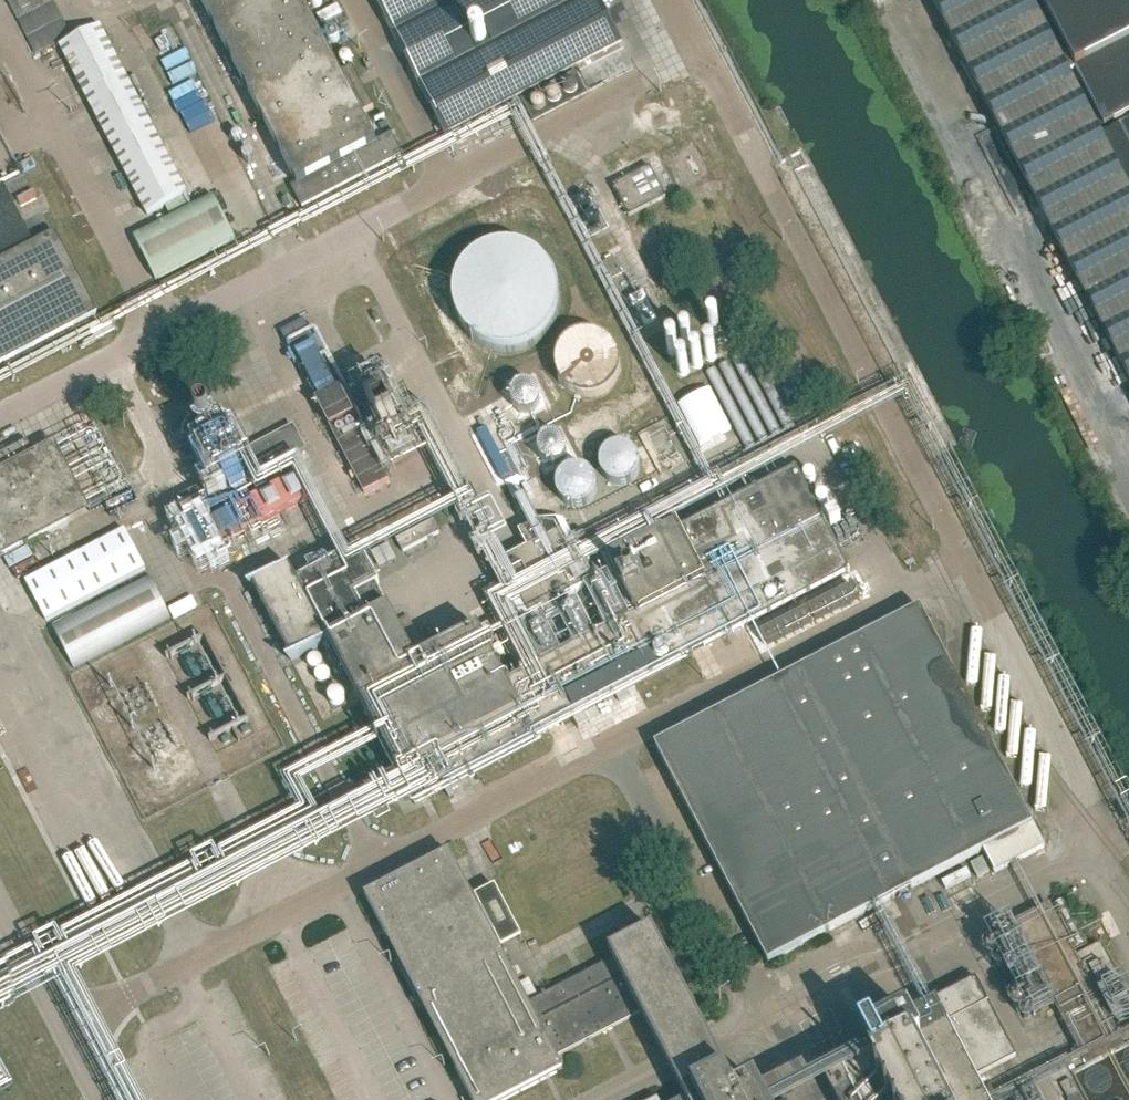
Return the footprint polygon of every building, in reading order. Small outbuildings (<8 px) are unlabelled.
[(54,0),(13,0),(9,2),(36,56),(73,38),(54,0)] [(302,0),(202,0),(297,183),(291,186),(303,207),(403,155),(392,134),(377,142),(362,115),(375,108),(353,67),(341,74),(302,0)] [(443,135),(622,42),(600,0),(373,0),(443,135)] [(953,38),(1018,164),(1058,242),(1127,375),(1128,379),(1128,0),(933,0),(953,38)] [(147,216),(189,194),(102,26),(60,47),(147,216)] [(159,70),(180,62),(174,47),(153,56),(159,70)] [(534,121),(588,93),(576,70),(522,98),(534,121)] [(95,318),(54,237),(52,238),(41,216),(48,212),(42,199),(34,203),(21,178),(23,178),(19,171),(0,181),(0,366),(95,318)] [(155,282),(234,241),(212,199),(133,240),(155,282)] [(546,262),(542,259),(538,256),(532,253),(526,250),(522,248),(512,246),(502,247),(497,248),(492,249),(488,250),(484,252),(480,254),(476,257),(473,259),(469,263),(463,270),(459,279),(457,284),(456,288),(455,293),(454,298),(455,303),(455,308),(456,312),(457,317),(459,322),(462,327),(466,332),(470,337),(475,342),(478,344),(481,345),(483,347),(489,350),(493,351),(496,352),(503,353),(513,353),(517,352),(521,351),(525,350),(529,348),(534,346),(538,344),(541,341),(545,338),(548,334),(551,330),(553,327),(555,322),(557,318),(559,314),(560,307),(561,302),(561,296),(560,291),(559,285),(557,281),(555,276),(553,271),(549,267),(546,262)] [(345,408),(309,320),(300,324),(295,313),(278,320),(317,419),(345,408)] [(589,397),(594,397),(598,396),(602,395),(606,393),(609,390),(612,387),(615,384),(617,381),(619,377),(620,373),(621,369),(621,364),(621,360),(620,356),(618,352),(616,348),(614,345),(611,342),(608,339),(604,337),(601,335),(596,334),(592,333),(588,333),(584,333),(580,334),(576,335),(572,337),(569,340),(565,343),(563,346),(560,349),(559,353),(557,357),(557,361),(556,366),(557,370),(558,374),(559,378),(561,382),(564,385),(566,388),(570,391),(573,393),(577,395),(581,396),(585,397),(589,397)] [(524,419),(526,419),(529,419),(531,418),(534,417),(536,415),(538,414),(540,412),(541,410),(543,407),(544,405),(544,402),(544,400),(544,397),(544,394),(543,392),(542,389),(541,387),(539,385),(537,383),(535,382),(533,381),(530,380),(528,379),(525,379),(522,379),(520,379),(517,380),(515,381),(513,383),(510,384),(509,386),(507,388),(506,391),(505,393),(504,396),(504,398),(504,401),(505,404),(505,406),(507,409),(508,411),(510,413),(512,415),(514,416),(516,417),(518,418),(521,419),(524,419)] [(427,451),(418,430),(405,435),(386,387),(355,399),(367,430),(373,428),(388,466),(427,451)] [(345,418),(332,425),(360,482),(373,475),(345,418)] [(307,450),(294,425),(250,448),(246,439),(234,445),(251,478),(307,450)] [(590,456),(611,481),(637,459),(615,434),(590,456)] [(28,441),(0,455),(0,559),(92,511),(57,444),(35,455),(28,441)] [(583,461),(550,473),(561,502),(594,490),(583,461)] [(399,778),(401,777),(416,805),(537,741),(534,737),(849,571),(822,520),(796,470),(680,530),(677,524),(609,560),(639,616),(507,686),(478,631),(416,664),(376,587),(378,585),(360,550),(297,583),(289,566),(253,585),(292,660),(329,640),(399,778)] [(1114,493),(1123,510),(1128,507),(1128,486),(1114,493)] [(404,552),(441,532),(434,520),(397,540),(404,552)] [(547,619),(572,606),(567,597),(596,582),(568,528),(494,566),(522,620),(542,610),(547,619)] [(24,582),(45,622),(144,570),(123,530),(24,582)] [(380,568),(397,559),(389,543),(371,552),(380,568)] [(71,672),(168,622),(146,579),(49,630),(71,672)] [(489,603),(501,596),(496,585),(483,592),(489,603)] [(1045,849),(1032,823),(922,608),(655,747),(767,962),(983,849),(996,875),(1045,849)] [(520,931),(621,886),(604,848),(626,839),(614,813),(566,835),(555,810),(539,818),(551,846),(493,872),(520,931)] [(622,975),(623,975),(614,957),(528,1002),(450,852),(365,897),(472,1099),(504,1099),(563,1069),(556,1056),(641,1012),(622,975)] [(1125,1048),(1115,1028),(1128,1021),(1128,998),(1101,944),(1077,956),(1051,904),(1012,924),(990,936),(1035,1017),(1055,1006),(1087,1068),(1125,1048)] [(724,1074),(728,1072),(684,990),(703,980),(683,943),(665,953),(653,930),(611,952),(614,957),(623,975),(622,975),(641,1012),(686,1099),(739,1099),(724,1074)] [(977,979),(875,1032),(874,1028),(863,1034),(867,1042),(822,1065),(840,1099),(990,1099),(977,1076),(1017,1056),(977,979)] [(759,1090),(739,1099),(764,1099),(759,1090)]
